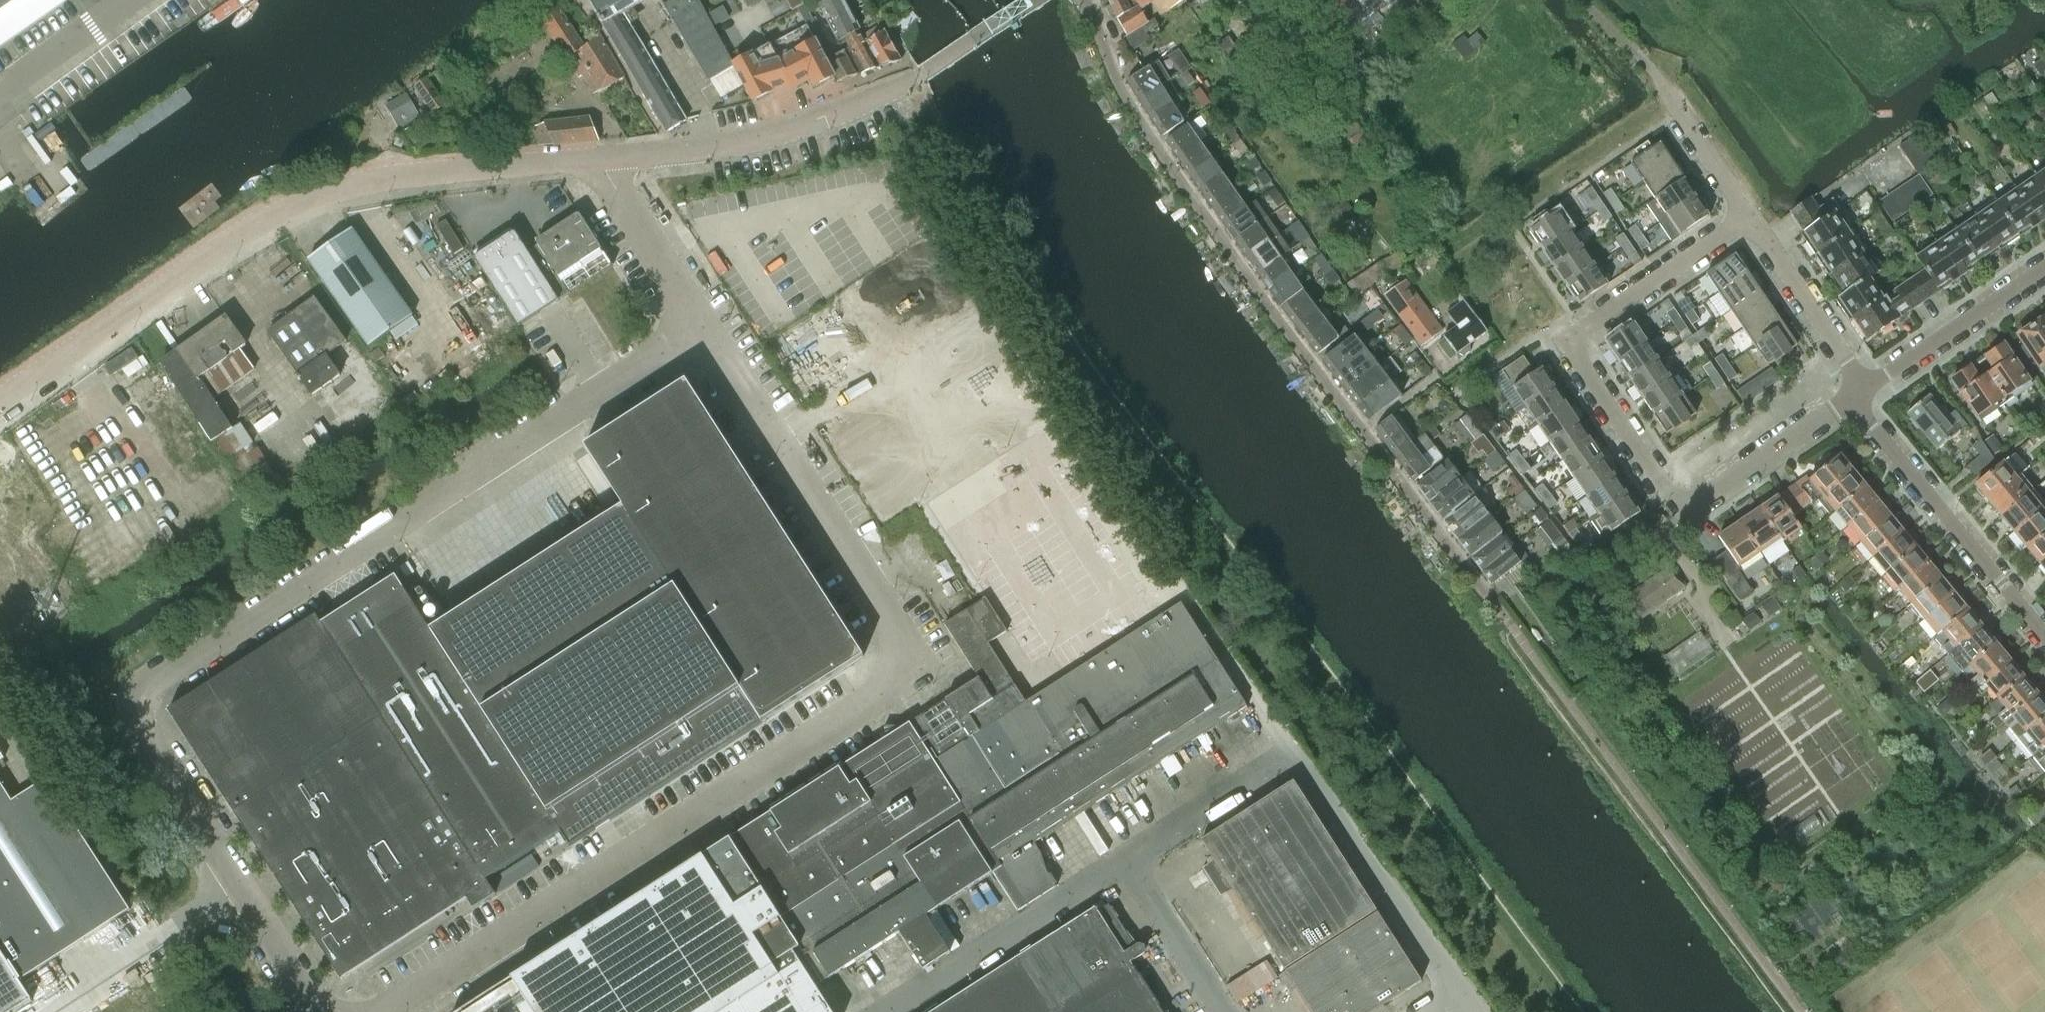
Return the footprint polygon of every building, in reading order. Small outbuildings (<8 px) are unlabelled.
[(66,1),(66,0),(0,0),(0,47),(66,1)] [(580,73),(611,56),(598,34),(595,31),(589,34),(592,38),(583,44),(554,0),(538,0),(530,5),(577,75),(580,73)] [(667,130),(688,118),(625,12),(645,0),(590,0),(667,130)] [(710,80),(712,78),(722,96),(745,82),(735,62),(713,25),(707,14),(699,0),(663,0),(710,80)] [(792,11),(797,8),(803,5),(801,0),(786,0),(792,11)] [(827,20),(839,44),(844,42),(860,34),(857,28),(858,28),(849,9),(844,0),(822,0),(818,2),(827,20)] [(1117,18),(1137,5),(1134,0),(1108,0),(1111,5),(1107,7),(1110,13),(1111,14),(1114,12),(1117,18)] [(1137,5),(1140,10),(1152,0),(1134,0),(1137,5)] [(1293,9),(1305,0),(1286,0),(1293,9)] [(1403,5),(1399,0),(1307,0),(1346,49),(1403,5)] [(803,5),(797,8),(806,26),(807,26),(805,21),(811,18),(812,18),(805,4),(803,5)] [(1148,21),(1140,10),(1137,5),(1117,18),(1127,36),(1134,31),(1141,40),(1150,34),(1149,33),(1159,26),(1153,18),(1148,21)] [(1227,5),(1221,9),(1228,19),(1234,14),(1227,5)] [(722,6),(707,14),(713,25),(728,17),(722,6)] [(822,31),(815,16),(811,18),(805,21),(807,26),(812,36),(822,31)] [(880,24),(860,34),(844,42),(860,73),(901,60),(884,29),(883,30),(880,24)] [(804,77),(807,75),(814,87),(833,77),(818,48),(812,36),(807,26),(806,26),(735,62),(745,82),(753,101),(774,91),(787,87),(794,83),(795,85),(805,79),(804,77)] [(830,42),(824,30),(822,31),(812,36),(818,48),(830,42)] [(1229,36),(1217,44),(1227,58),(1238,51),(1229,36)] [(836,53),(830,42),(818,48),(833,77),(834,76),(836,81),(856,74),(844,50),(836,53)] [(1178,49),(1167,56),(1168,57),(1177,70),(1187,64),(1187,63),(1178,49)] [(611,56),(580,73),(593,93),(623,77),(611,56)] [(1160,85),(1170,79),(1159,60),(1148,67),(1126,80),(1139,101),(1161,87),(1160,85)] [(1187,85),(1194,81),(1187,71),(1180,76),(1187,85)] [(444,104),(428,80),(416,87),(432,112),(444,104)] [(1161,87),(1139,101),(1150,118),(1172,105),(1161,87)] [(1198,87),(1192,92),(1204,108),(1210,104),(1203,94),(1198,87)] [(420,115),(406,92),(384,105),(388,111),(383,114),(394,131),(420,115)] [(1172,105),(1150,118),(1161,136),(1183,122),(1172,105)] [(1216,105),(1210,110),(1216,120),(1223,115),(1216,105)] [(589,117),(542,122),(553,144),(598,139),(589,117)] [(542,122),(530,127),(538,144),(553,144),(542,122)] [(1235,132),(1228,122),(1221,127),(1228,137),(1235,132)] [(404,130),(412,144),(420,140),(416,133),(422,129),(418,123),(412,126),(412,125),(404,130)] [(1949,123),(1943,127),(1949,136),(1955,133),(1949,123)] [(1165,141),(1177,158),(1199,143),(1187,125),(1165,141)] [(1371,165),(1381,157),(1359,130),(1349,137),(1371,165)] [(1899,146),(1905,155),(1925,142),(1918,132),(1899,146)] [(1240,153),(1246,149),(1240,139),(1233,144),(1240,153)] [(1630,162),(1643,181),(1673,161),(1660,142),(1652,147),(1647,141),(1633,150),(1638,157),(1630,162)] [(1925,142),(1905,155),(1912,166),(1932,152),(1925,142)] [(1199,143),(1177,158),(1189,175),(1211,160),(1199,143)] [(1919,175),(1938,161),(1932,152),(1912,166),(1918,174),(1919,175)] [(1252,170),(1258,165),(1251,156),(1245,160),(1252,170)] [(1211,160),(1189,175),(1200,192),(1222,176),(1211,160)] [(1685,179),(1673,161),(1643,181),(1655,200),(1685,179)] [(2032,173),(2044,193),(2044,164),(2032,173)] [(1263,186),(1269,181),(1262,172),(1256,176),(1263,186)] [(2032,173),(2012,187),(2037,224),(2044,219),(2044,193),(2032,173)] [(1932,194),(1919,175),(1918,174),(1907,182),(1920,202),(1932,194)] [(1222,176),(1200,192),(1211,208),(1233,192),(1222,176)] [(1697,197),(1685,179),(1655,200),(1667,217),(1697,197)] [(1907,182),(1897,189),(1910,208),(1920,202),(1907,182)] [(1605,207),(1591,187),(1583,192),(1597,212),(1605,207)] [(2037,224),(2012,187),(1992,200),(2017,237),(2037,224)] [(1610,188),(1603,193),(1610,204),(1617,199),(1610,188)] [(1897,189),(1887,195),(1901,215),(1910,208),(1897,189)] [(1245,209),(1233,192),(1211,208),(1223,225),(1245,209)] [(1892,220),(1901,215),(1887,195),(1879,201),(1892,220)] [(1817,209),(1815,211),(1822,221),(1838,210),(1843,207),(1836,196),(1817,209)] [(1709,215),(1697,197),(1667,217),(1679,235),(1709,215)] [(1822,221),(1815,211),(1817,209),(1810,198),(1790,212),(1798,222),(1804,232),(1822,221)] [(1617,199),(1610,204),(1616,213),(1624,208),(1617,199)] [(2017,237),(1992,200),(1973,214),(1998,251),(2017,237)] [(1234,241),(1267,218),(1255,202),(1245,209),(1223,225),(1234,241)] [(1605,207),(1597,212),(1604,222),(1611,216),(1605,207)] [(1529,230),(1542,250),(1572,230),(1559,210),(1551,216),(1546,209),(1532,218),(1537,225),(1529,230)] [(1804,232),(1801,234),(1816,256),(1853,231),(1838,210),(1822,221),(1804,232)] [(1894,231),(1881,212),(1872,218),(1886,237),(1894,231)] [(1998,251),(1973,214),(1952,228),(1977,265),(1998,251)] [(612,266),(580,216),(579,215),(565,224),(564,223),(558,227),(558,228),(537,242),(537,243),(526,250),(514,231),(474,258),(517,326),(570,292),(610,266),(611,266),(612,266)] [(1268,242),(1278,235),(1267,218),(1234,241),(1246,257),(1268,242)] [(1297,221),(1290,226),(1291,226),(1297,235),(1302,242),(1308,237),(1304,231),(1297,221)] [(1635,224),(1627,229),(1634,240),(1642,234),(1635,224)] [(352,228),(308,259),(368,346),(412,315),(352,228)] [(1977,265),(1952,228),(1932,241),(1957,278),(1977,265)] [(1572,230),(1542,250),(1555,268),(1584,248),(1572,230)] [(1853,231),(1816,256),(1829,276),(1866,251),(1853,231)] [(1614,237),(1621,248),(1629,243),(1622,232),(1614,237)] [(1642,234),(1634,240),(1640,249),(1648,244),(1642,234)] [(1309,251),(1315,247),(1308,237),(1302,242),(1309,251)] [(1957,278),(1932,241),(1914,254),(1924,269),(1925,270),(1939,291),(1957,278)] [(1268,242),(1246,257),(1257,274),(1279,258),(1268,242)] [(1629,243),(1621,248),(1628,257),(1635,252),(1629,243)] [(1584,248),(1555,268),(1566,285),(1596,265),(1584,248)] [(1829,276),(1842,295),(1842,296),(1871,276),(1880,270),(1866,251),(1829,276)] [(1394,252),(1379,260),(1387,271),(1400,263),(1394,252)] [(1748,273),(1735,253),(1705,274),(1718,293),(1748,273)] [(1320,254),(1313,258),(1314,259),(1320,268),(1325,275),(1332,270),(1327,263),(1320,254)] [(1279,258),(1257,274),(1269,290),(1291,275),(1279,258)] [(1379,260),(1347,283),(1355,295),(1387,271),(1379,260)] [(1596,265),(1566,285),(1578,304),(1608,283),(1596,265)] [(1924,269),(1914,276),(1928,297),(1939,291),(1925,270),(1924,269)] [(1332,285),(1339,280),(1332,270),(1325,275),(1332,285)] [(1760,290),(1748,273),(1718,293),(1730,310),(1760,290)] [(1291,275),(1269,290),(1279,305),(1302,290),(1291,275)] [(1842,296),(1842,295),(1835,300),(1849,320),(1885,296),(1871,276),(1842,296)] [(1914,276),(1904,283),(1918,304),(1928,297),(1914,276)] [(1384,294),(1422,346),(1442,331),(1404,280),(1384,294)] [(1894,290),(1899,297),(1900,297),(1909,311),(1918,304),(1904,283),(1894,290)] [(1772,309),(1760,290),(1730,310),(1742,329),(1772,309)] [(1281,308),(1292,322),(1313,306),(1302,291),(1281,308)] [(1469,345),(1487,331),(1458,293),(1454,296),(1459,303),(1446,313),(1456,326),(1443,336),(1444,338),(1437,344),(1449,359),(1457,353),(1463,356),(1470,351),(1469,345)] [(1885,296),(1849,320),(1863,341),(1909,311),(1900,297),(1899,297),(1889,303),(1885,296)] [(314,298),(267,331),(298,375),(295,377),(297,380),(300,378),(311,394),(339,375),(325,355),(345,340),(314,298)] [(1686,300),(1678,305),(1685,315),(1693,310),(1686,300)] [(1313,306),(1292,322),(1304,336),(1324,320),(1313,306)] [(1673,308),(1666,313),(1673,323),(1680,318),(1673,308)] [(1785,327),(1772,309),(1742,329),(1755,347),(1785,327)] [(1693,310),(1685,315),(1691,325),(1699,320),(1693,310)] [(232,427),(213,398),(254,369),(240,349),(245,345),(225,317),(160,364),(162,367),(211,441),(224,461),(226,459),(249,494),(276,477),(240,422),(232,427)] [(1367,317),(1360,322),(1364,328),(1366,330),(1372,325),(1367,317)] [(2042,317),(2018,333),(2023,340),(2034,355),(2044,372),(2044,322),(2042,317)] [(1680,318),(1673,323),(1679,333),(1687,328),(1680,318)] [(1324,320),(1304,336),(1317,354),(1337,338),(1324,320)] [(1604,342),(1617,361),(1647,341),(1634,322),(1604,342)] [(1412,339),(1400,324),(1392,330),(1404,345),(1408,343),(1412,339)] [(1704,327),(1694,334),(1699,342),(1709,335),(1704,327)] [(1797,345),(1785,327),(1755,347),(1767,365),(1775,359),(1776,360),(1789,351),(1789,350),(1797,345)] [(1694,334),(1684,341),(1689,348),(1699,342),(1694,334)] [(1321,360),(1332,373),(1364,349),(1353,336),(1321,360)] [(2023,340),(2014,346),(2025,361),(2034,355),(2023,340)] [(1647,341),(1617,361),(1629,378),(1659,358),(1647,341)] [(1986,356),(1994,368),(1995,369),(1986,375),(2005,403),(2008,407),(2018,401),(2015,396),(2031,386),(2003,344),(1986,356)] [(1364,349),(1332,373),(1343,388),(1375,364),(1364,349)] [(1714,359),(1722,369),(1729,364),(1722,353),(1714,359)] [(1554,384),(1542,367),(1534,372),(1523,355),(1501,370),(1524,404),(1554,384)] [(1659,358),(1629,378),(1641,396),(1671,376),(1659,358)] [(1702,367),(1709,378),(1717,373),(1709,362),(1702,367)] [(1375,364),(1343,388),(1357,406),(1389,382),(1375,364)] [(1729,364),(1722,369),(1729,380),(1736,375),(1729,364)] [(1773,366),(1737,387),(1744,398),(1780,378),(1773,366)] [(1969,367),(1952,378),(1956,383),(1954,384),(1959,392),(1960,391),(1975,413),(1974,414),(1979,421),(2005,403),(1986,375),(1978,380),(1969,367)] [(1717,373),(1709,378),(1716,389),(1724,383),(1717,373)] [(1671,376),(1641,396),(1653,415),(1683,395),(1671,376)] [(1368,420),(1400,396),(1398,394),(1405,389),(1395,377),(1389,382),(1357,406),(1368,420)] [(1566,402),(1554,384),(1524,404),(1536,423),(1566,402)] [(1929,394),(1906,412),(1913,420),(1912,423),(1916,428),(1919,428),(1937,450),(1949,439),(1945,435),(1955,426),(1946,415),(1929,394)] [(628,522),(439,643),(482,711),(559,831),(579,861),(872,674),(694,395),(589,462),(628,522)] [(1683,395),(1653,415),(1666,433),(1674,428),(1674,429),(1688,419),(1687,418),(1696,413),(1683,395)] [(1578,421),(1566,402),(1536,423),(1548,441),(1578,421)] [(1954,409),(1946,415),(1955,426),(1959,431),(1967,425),(1954,409)] [(1482,434),(1467,414),(1455,423),(1470,443),(1478,437),(1482,434)] [(1489,415),(1482,420),(1490,430),(1497,424),(1489,415)] [(1376,431),(1394,455),(1410,443),(1391,417),(1375,429),(1376,431)] [(1591,439),(1578,421),(1548,441),(1561,459),(1591,439)] [(1497,424),(1490,430),(1497,439),(1504,434),(1497,424)] [(1985,438),(1994,452),(2003,446),(1994,432),(1985,438)] [(1435,465),(1425,452),(1434,446),(1424,433),(1410,443),(1394,455),(1414,481),(1435,465)] [(1478,437),(1470,443),(1477,451),(1479,449),(1485,457),(1495,451),(1482,434),(1478,437)] [(1603,457),(1591,439),(1561,459),(1573,477),(1603,457)] [(1993,459),(1979,439),(1972,446),(1980,455),(1966,466),(1974,475),(1993,459)] [(1516,449),(1508,455),(1516,465),(1523,459),(1516,449)] [(1839,454),(1809,479),(1808,479),(1816,492),(1820,496),(1852,470),(1839,454)] [(1430,502),(1462,478),(1468,473),(1455,455),(1448,460),(1416,484),(1430,502)] [(1615,475),(1603,457),(1573,477),(1585,495),(1615,475)] [(1976,489),(1981,495),(1986,495),(1989,499),(2020,473),(2007,458),(1975,485),(1977,487),(1976,489)] [(1530,468),(1523,459),(1516,465),(1523,474),(1530,468)] [(1852,470),(1820,496),(1833,511),(1865,485),(1864,484),(1865,482),(1860,476),(1857,476),(1852,470)] [(1442,518),(1474,493),(1482,487),(1470,472),(1468,473),(1462,478),(1430,502),(1442,518)] [(2020,473),(1989,499),(1988,500),(1989,502),(1989,505),(1994,511),(1998,510),(2002,514),(2033,489),(2020,473)] [(1628,493),(1615,475),(1585,495),(1598,514),(1628,493)] [(1807,476),(1797,482),(1809,498),(1816,492),(1808,479),(1809,479),(1807,476)] [(1797,482),(1787,489),(1802,510),(1812,502),(1809,498),(1797,482)] [(1542,483),(1534,489),(1542,499),(1549,493),(1542,483)] [(1865,485),(1833,511),(1845,527),(1878,500),(1865,485)] [(1787,489),(1777,496),(1792,518),(1802,510),(1787,489)] [(2002,514),(2000,516),(2002,518),(2002,520),(2007,526),(2011,526),(2015,530),(2044,505),(2044,504),(2033,489),(2002,514)] [(1526,513),(1536,505),(1523,490),(1514,497),(1526,513)] [(1549,493),(1542,499),(1549,508),(1556,502),(1549,493)] [(1603,537),(1640,512),(1628,493),(1598,514),(1590,519),(1603,537)] [(1766,503),(1759,508),(1770,524),(1773,522),(1778,528),(1776,530),(1783,540),(1799,527),(1792,518),(1777,496),(1776,497),(1773,496),(1766,501),(1766,503)] [(1444,521),(1457,538),(1489,514),(1476,497),(1444,521)] [(1878,500),(1845,527),(1858,542),(1890,516),(1878,500)] [(2015,530),(2013,531),(2015,533),(2014,536),(2019,542),(2024,541),(2027,545),(2044,531),(2044,505),(2015,530)] [(1759,508),(1738,522),(1760,556),(1782,542),(1770,524),(1759,508)] [(1489,514),(1457,538),(1470,555),(1502,530),(1489,514)] [(1890,516),(1858,542),(1871,557),(1903,531),(1890,516)] [(1574,518),(1563,526),(1569,534),(1576,528),(1579,525),(1574,518)] [(1560,536),(1548,521),(1540,527),(1552,543),(1560,536)] [(1718,536),(1740,569),(1741,569),(1760,556),(1738,522),(1718,536)] [(1576,528),(1569,534),(1575,543),(1583,537),(1576,528)] [(1903,531),(1871,557),(1884,574),(1916,547),(1903,531)] [(2044,557),(2044,531),(2027,545),(2026,547),(2028,549),(2027,551),(2032,557),(2037,556),(2040,561),(2044,557)] [(1472,557),(1482,571),(1511,549),(1501,535),(1472,557)] [(1552,543),(1551,544),(1562,557),(1567,553),(1572,550),(1560,536),(1552,543)] [(1491,583),(1520,561),(1527,556),(1518,544),(1511,549),(1482,571),(1491,583)] [(1916,547),(1884,574),(1897,589),(1929,562),(1924,556),(1925,555),(1919,548),(1917,548),(1916,547)] [(1929,562),(1897,589),(1910,604),(1942,578),(1941,577),(1941,575),(1936,568),(1934,569),(1929,562)] [(1637,621),(1687,587),(1671,564),(1621,599),(1637,621)] [(1752,594),(1733,565),(1722,572),(1741,601),(1752,594)] [(1800,568),(1794,572),(1799,578),(1805,574),(1804,573),(1800,568)] [(395,574),(321,622),(381,716),(485,878),(559,831),(395,574)] [(1942,578),(1910,604),(1922,619),(1954,593),(1942,578)] [(1954,593),(1922,619),(1935,635),(1941,631),(1967,609),(1954,593)] [(1024,700),(985,639),(1001,629),(982,599),(944,624),(978,678),(909,722),(1001,866),(1001,867),(1026,905),(1056,886),(1046,871),(1040,853),(1034,842),(1236,713),(1232,706),(1242,700),(1220,666),(1179,601),(1024,700)] [(1967,609),(1941,631),(1949,641),(1940,648),(1946,655),(1981,626),(1967,609)] [(168,709),(233,811),(381,716),(321,622),(316,614),(168,709)] [(1960,671),(1995,643),(1981,626),(1946,655),(1960,671)] [(1665,652),(1677,673),(1715,651),(1703,630),(1665,652)] [(1974,689),(2009,660),(1995,643),(1960,671),(1974,689)] [(2009,660),(1974,689),(1980,695),(1988,688),(1996,698),(2023,676),(2009,660)] [(1928,673),(1915,683),(1922,692),(1935,681),(1928,673)] [(2023,676),(1996,698),(2005,709),(1996,716),(2002,722),(2037,693),(2023,676)] [(2002,722),(2015,739),(2024,732),(2044,714),(2044,703),(2037,693),(2002,722)] [(2024,732),(2033,743),(2024,750),(2030,756),(2044,744),(2044,714),(2024,732)] [(381,716),(233,811),(341,979),(342,978),(341,977),(352,971),(349,966),(463,892),(472,907),(495,893),(485,878),(381,716)] [(1996,716),(1989,721),(1995,728),(2002,722),(1996,716)] [(815,986),(900,932),(923,969),(950,952),(926,915),(992,873),(1001,867),(1001,866),(909,722),(816,782),(793,797),(613,912),(567,942),(546,955),(502,983),(457,1011),(832,1011),(815,986)] [(2030,756),(2044,773),(2044,744),(2030,756)] [(1988,747),(1977,755),(1984,764),(1995,756),(1988,747)] [(1994,762),(1987,768),(1995,777),(2002,772),(1994,762)] [(0,782),(0,948),(20,980),(130,909),(45,778),(12,800),(0,782)] [(1376,910),(1293,781),(1201,840),(1211,856),(1204,860),(1207,864),(1203,868),(1221,897),(1227,893),(1257,941),(1263,937),(1284,969),(1376,910)] [(2027,816),(2035,826),(2044,817),(2044,801),(2027,816)] [(1130,961),(1143,953),(1143,952),(1144,951),(1144,949),(1144,948),(1144,947),(1143,945),(1142,945),(1141,944),(1139,943),(1138,943),(1136,943),(1136,944),(1127,931),(1126,932),(1122,927),(1112,934),(1095,907),(930,1011),(1162,1011),(1130,961)] [(1311,1011),(1375,1011),(1376,1009),(1421,980),(1377,912),(1285,971),(1311,1011)] [(1842,934),(1853,950),(1862,944),(1850,928),(1842,934)] [(32,998),(20,980),(0,948),(0,1011),(10,1011),(32,998)] [(1267,964),(1228,980),(1235,996),(1274,980),(1267,964)]
